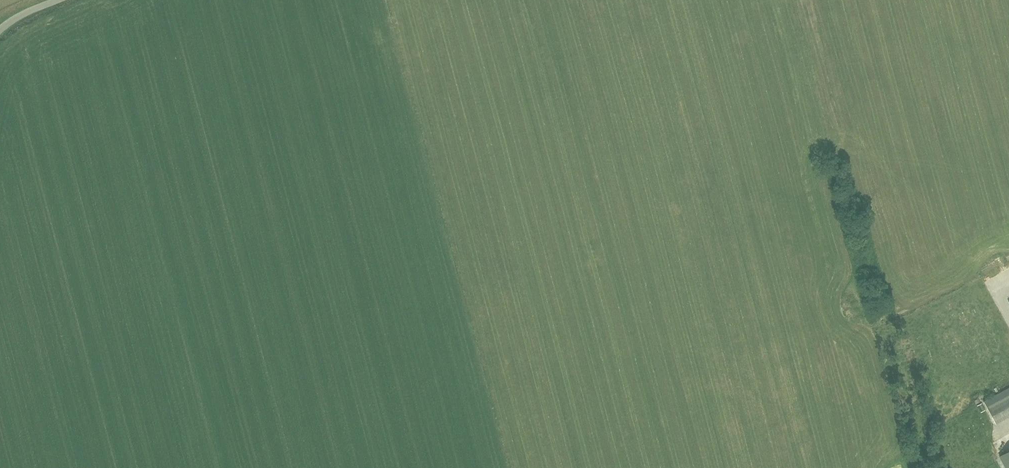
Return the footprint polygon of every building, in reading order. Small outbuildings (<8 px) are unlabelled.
[(995,423),(1008,416),(1008,388),(984,401),(995,423)] [(999,456),(1006,467),(1008,467),(1008,451),(999,456)]
